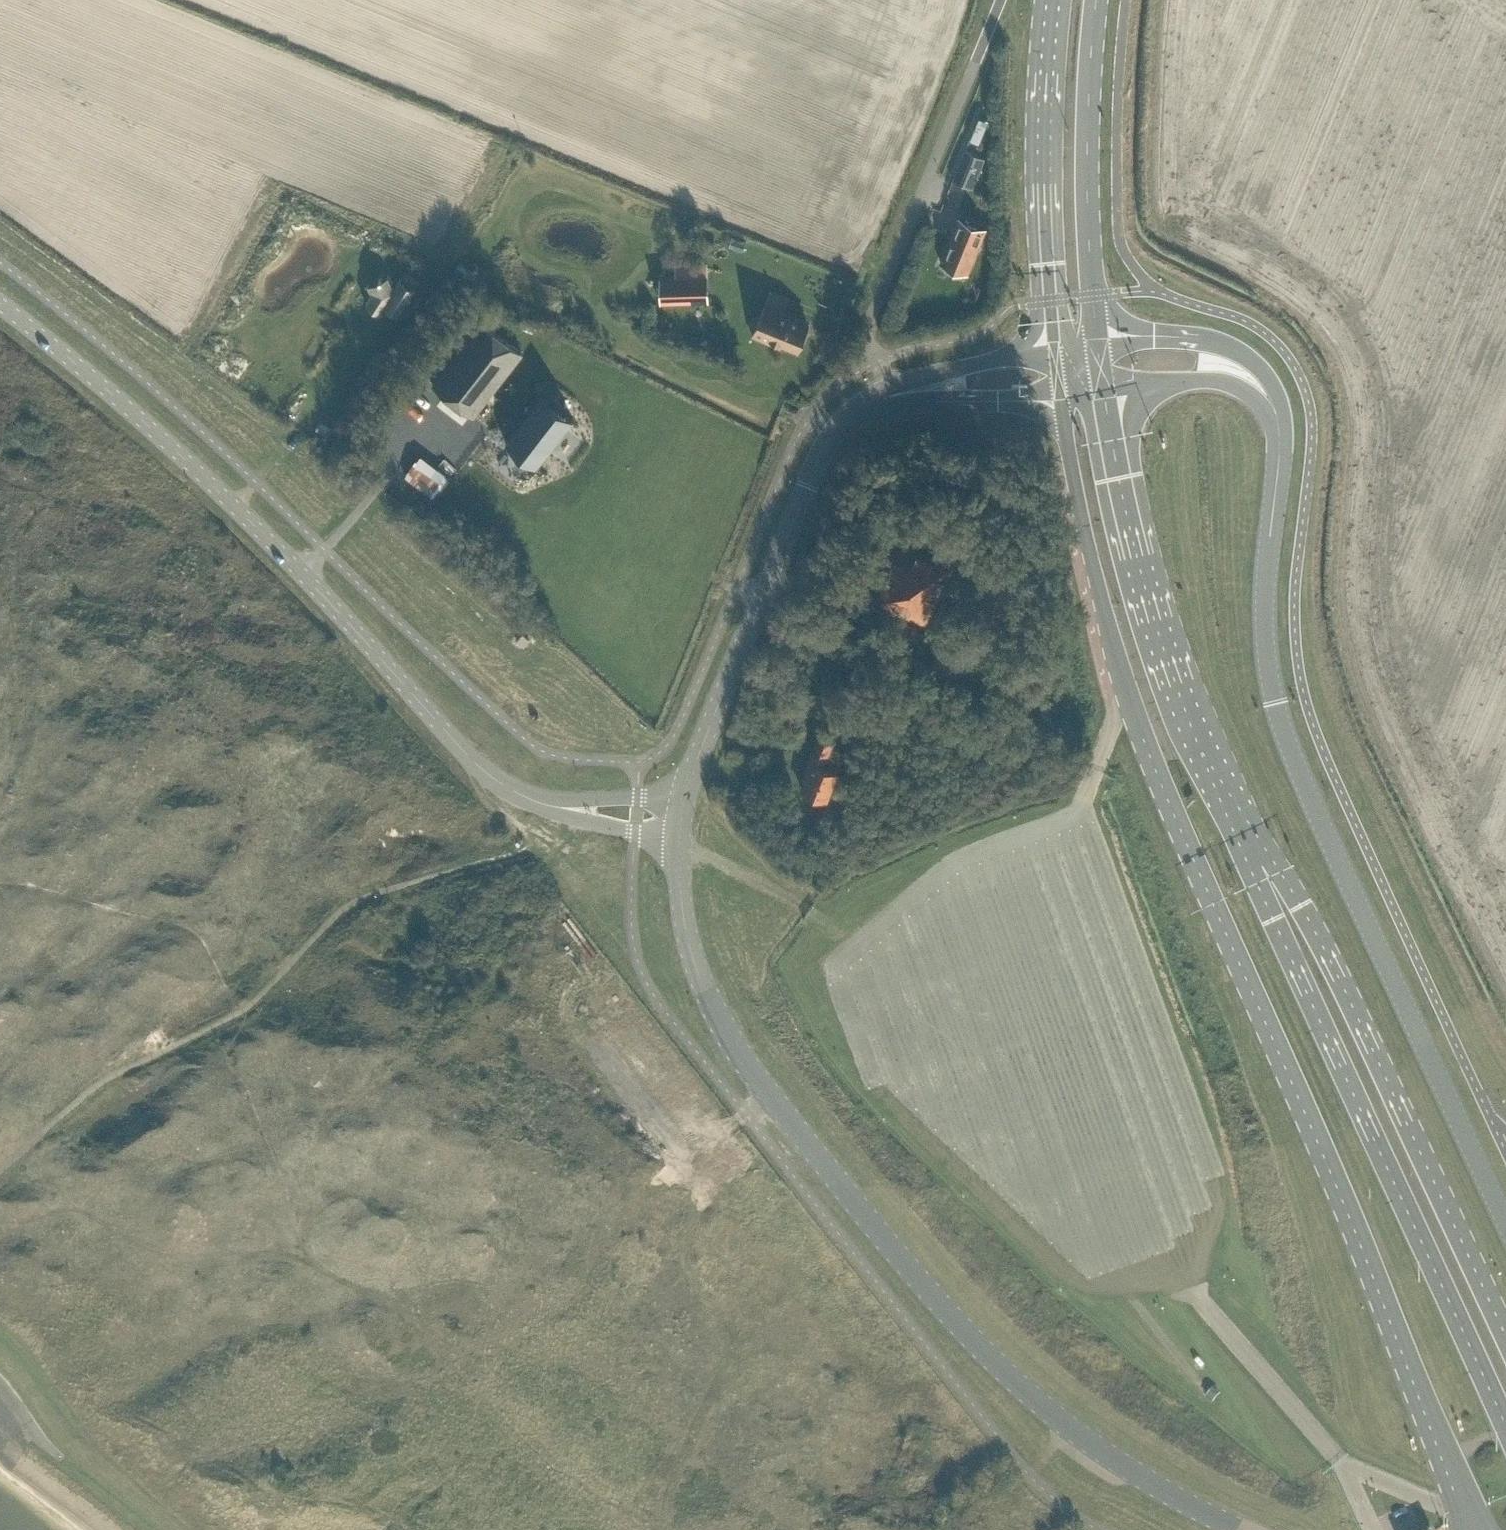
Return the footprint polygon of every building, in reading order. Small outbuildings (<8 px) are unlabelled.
[(980,116),(971,138),(979,142),(988,120),(980,116)] [(968,148),(955,179),(973,186),(985,156),(968,148)] [(961,217),(943,263),(968,273),(986,228),(961,217)] [(710,303),(709,283),(708,262),(676,263),(676,276),(661,277),(662,304),(710,303)] [(373,294),(367,304),(380,312),(384,306),(398,315),(416,288),(401,279),(395,288),(389,275),(383,277),(382,275),(380,277),(380,279),(368,284),(373,294)] [(767,300),(752,333),(781,345),(782,341),(800,349),(812,322),(788,312),(790,309),(767,300)] [(482,320),(432,385),(473,416),(523,352),(482,320)] [(544,391),(506,438),(507,439),(512,433),(541,456),(536,462),(537,463),(575,415),(574,414),(573,415),(544,392),(545,392),(544,391)] [(421,454),(408,471),(418,478),(415,482),(442,500),(454,483),(423,462),(426,457),(421,454)] [(899,543),(874,601),(928,623),(952,565),(899,543)] [(523,633),(517,640),(524,647),(530,639),(523,633)] [(914,662),(911,669),(920,673),(923,665),(914,662)] [(810,773),(803,789),(827,799),(838,771),(825,765),(836,740),(820,733),(804,771),(810,773)] [(1214,1389),(1207,1397),(1213,1402),(1220,1395),(1214,1389)]
